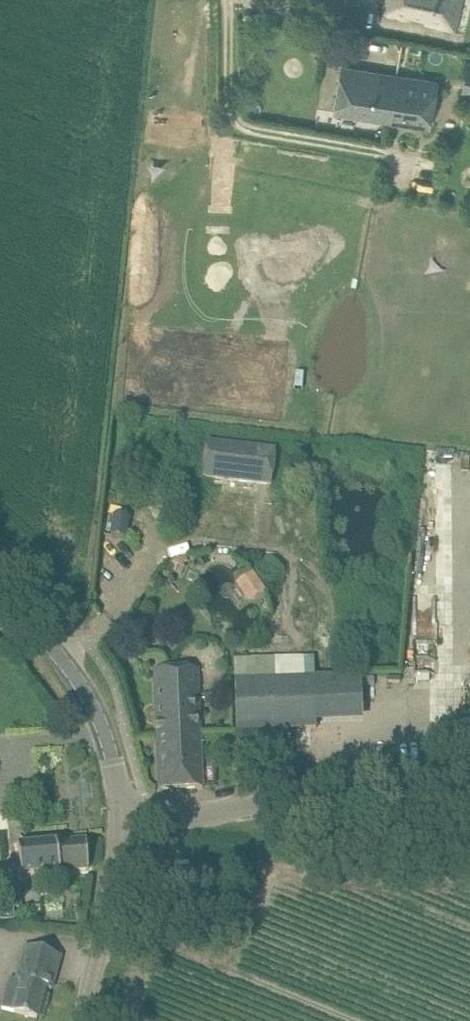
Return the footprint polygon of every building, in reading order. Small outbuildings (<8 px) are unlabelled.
[(344,10),(347,0),(311,0),(311,2),(344,10)] [(383,13),(408,19),(412,15),(424,18),(425,23),(455,30),(462,0),(387,0),(383,13)] [(342,67),(334,113),(390,122),(397,76),(342,67)] [(397,76),(390,122),(428,127),(436,82),(397,76)] [(272,452),(210,445),(206,477),(269,485),(272,452)] [(129,517),(114,515),(111,535),(125,538),(129,517)] [(254,598),(266,589),(253,571),(236,583),(244,594),(249,591),(254,598)] [(314,656),(234,659),(236,731),(276,729),(316,728),(316,722),(315,703),(362,701),(361,674),(314,676),(314,671),(314,656)] [(198,670),(154,671),(154,673),(156,731),(200,729),(198,670)] [(200,729),(156,731),(158,790),(203,788),(203,785),(200,729)] [(86,841),(18,847),(22,875),(89,869),(86,841)] [(0,888),(0,909),(23,907),(20,886),(0,888)] [(15,909),(0,910),(1,921),(16,920),(15,909)] [(60,956),(25,947),(17,979),(10,977),(1,1008),(6,1008),(37,1018),(45,988),(51,989),(60,956)]
